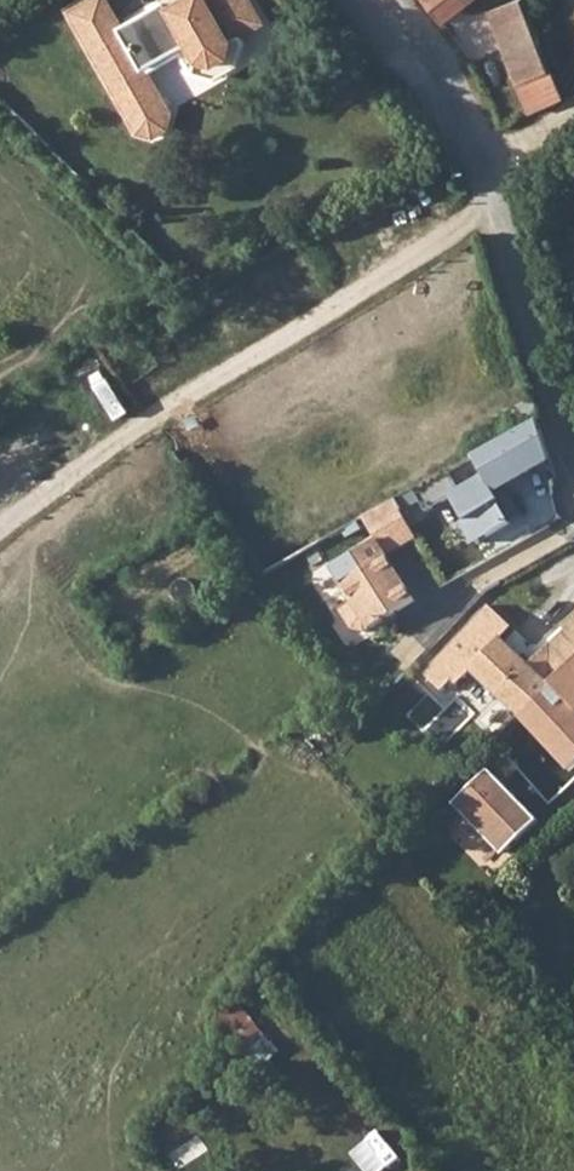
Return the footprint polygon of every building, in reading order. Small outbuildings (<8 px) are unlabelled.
[(66,16),(138,132),(153,136),(168,127),(172,111),(145,68),(186,44),(197,62),(213,66),(226,57),(231,41),(262,22),(248,0),(182,0),(167,9),(164,4),(122,29),(104,0),(94,0),(66,16)] [(443,22),(472,0),(426,0),(443,22)] [(487,10),(523,114),(556,103),(558,102),(547,71),(546,72),(521,0),(514,0),(487,10)] [(451,465),(360,515),(385,557),(413,541),(415,543),(454,520),(452,516),(474,504),(451,465)] [(555,479),(551,465),(531,471),(534,485),(555,479)] [(360,515),(298,552),(323,594),(385,557),(360,515)] [(422,694),(443,713),(464,694),(457,687),(469,674),(481,685),(505,704),(519,716),(573,666),(573,642),(566,633),(533,663),(503,637),(511,630),(488,606),(421,674),(431,685),(422,694)] [(519,716),(567,772),(573,766),(573,705),(572,703),(573,701),(573,666),(519,716)] [(509,855),(545,820),(494,768),(458,802),(509,855)] [(232,1003),(214,1015),(241,1052),(258,1039),(232,1003)]
